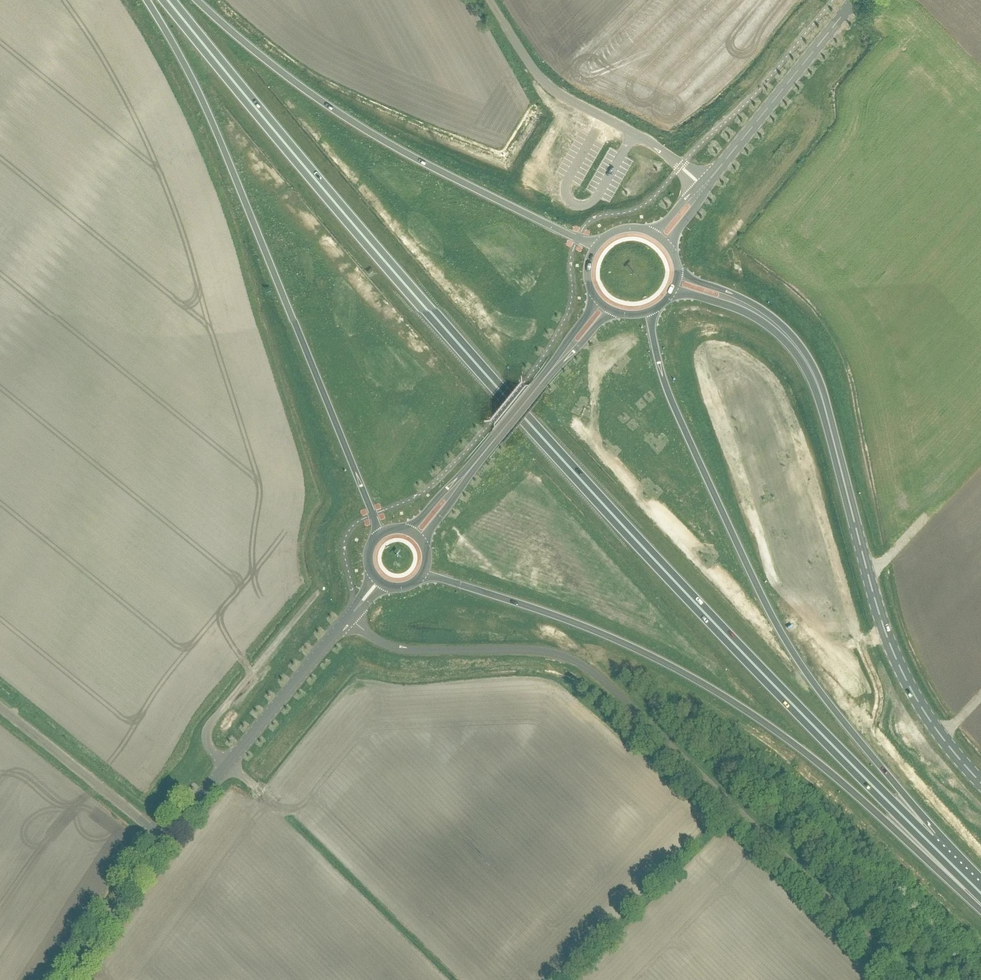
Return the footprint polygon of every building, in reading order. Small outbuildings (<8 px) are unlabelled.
[(456,339),(468,351),(472,347),(460,335),(456,339)]
